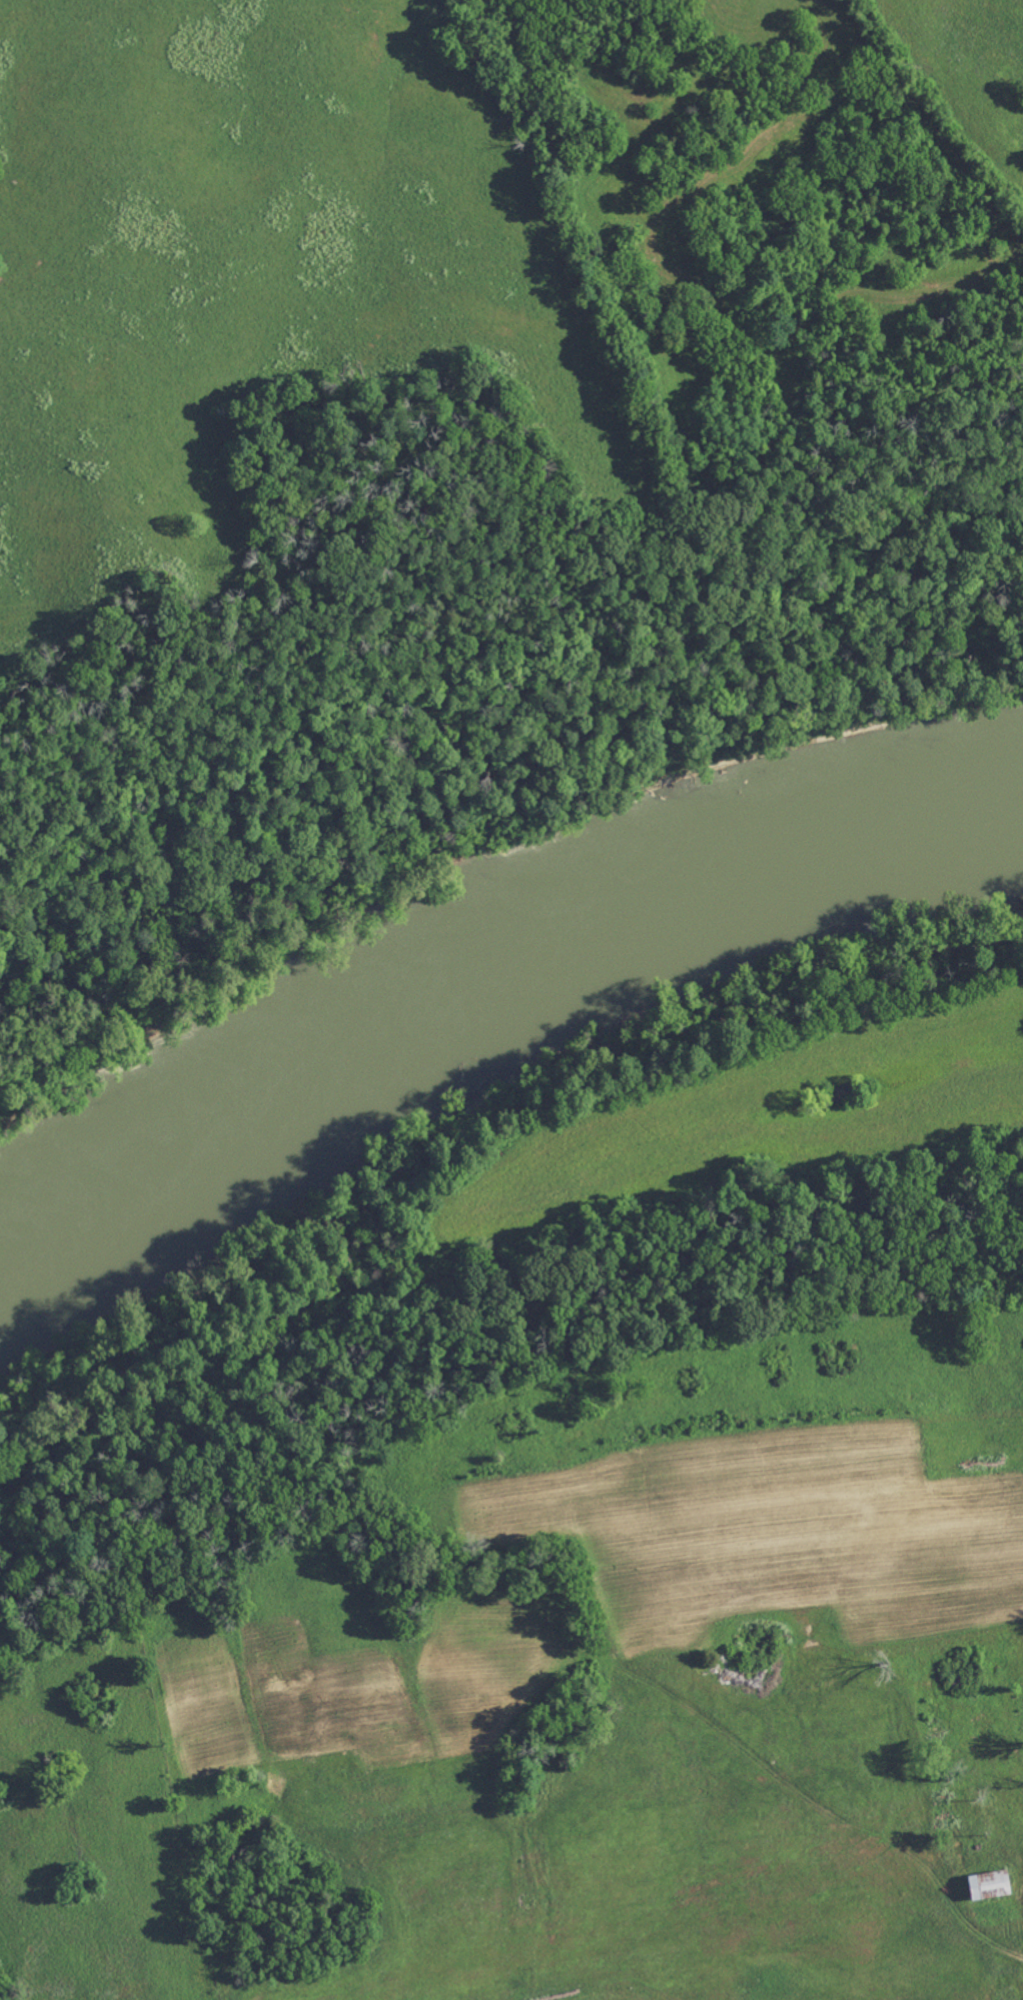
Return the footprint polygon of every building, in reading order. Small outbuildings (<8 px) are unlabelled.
[(969,1877),(974,1902),(1013,1894),(1008,1869),(969,1877)]
